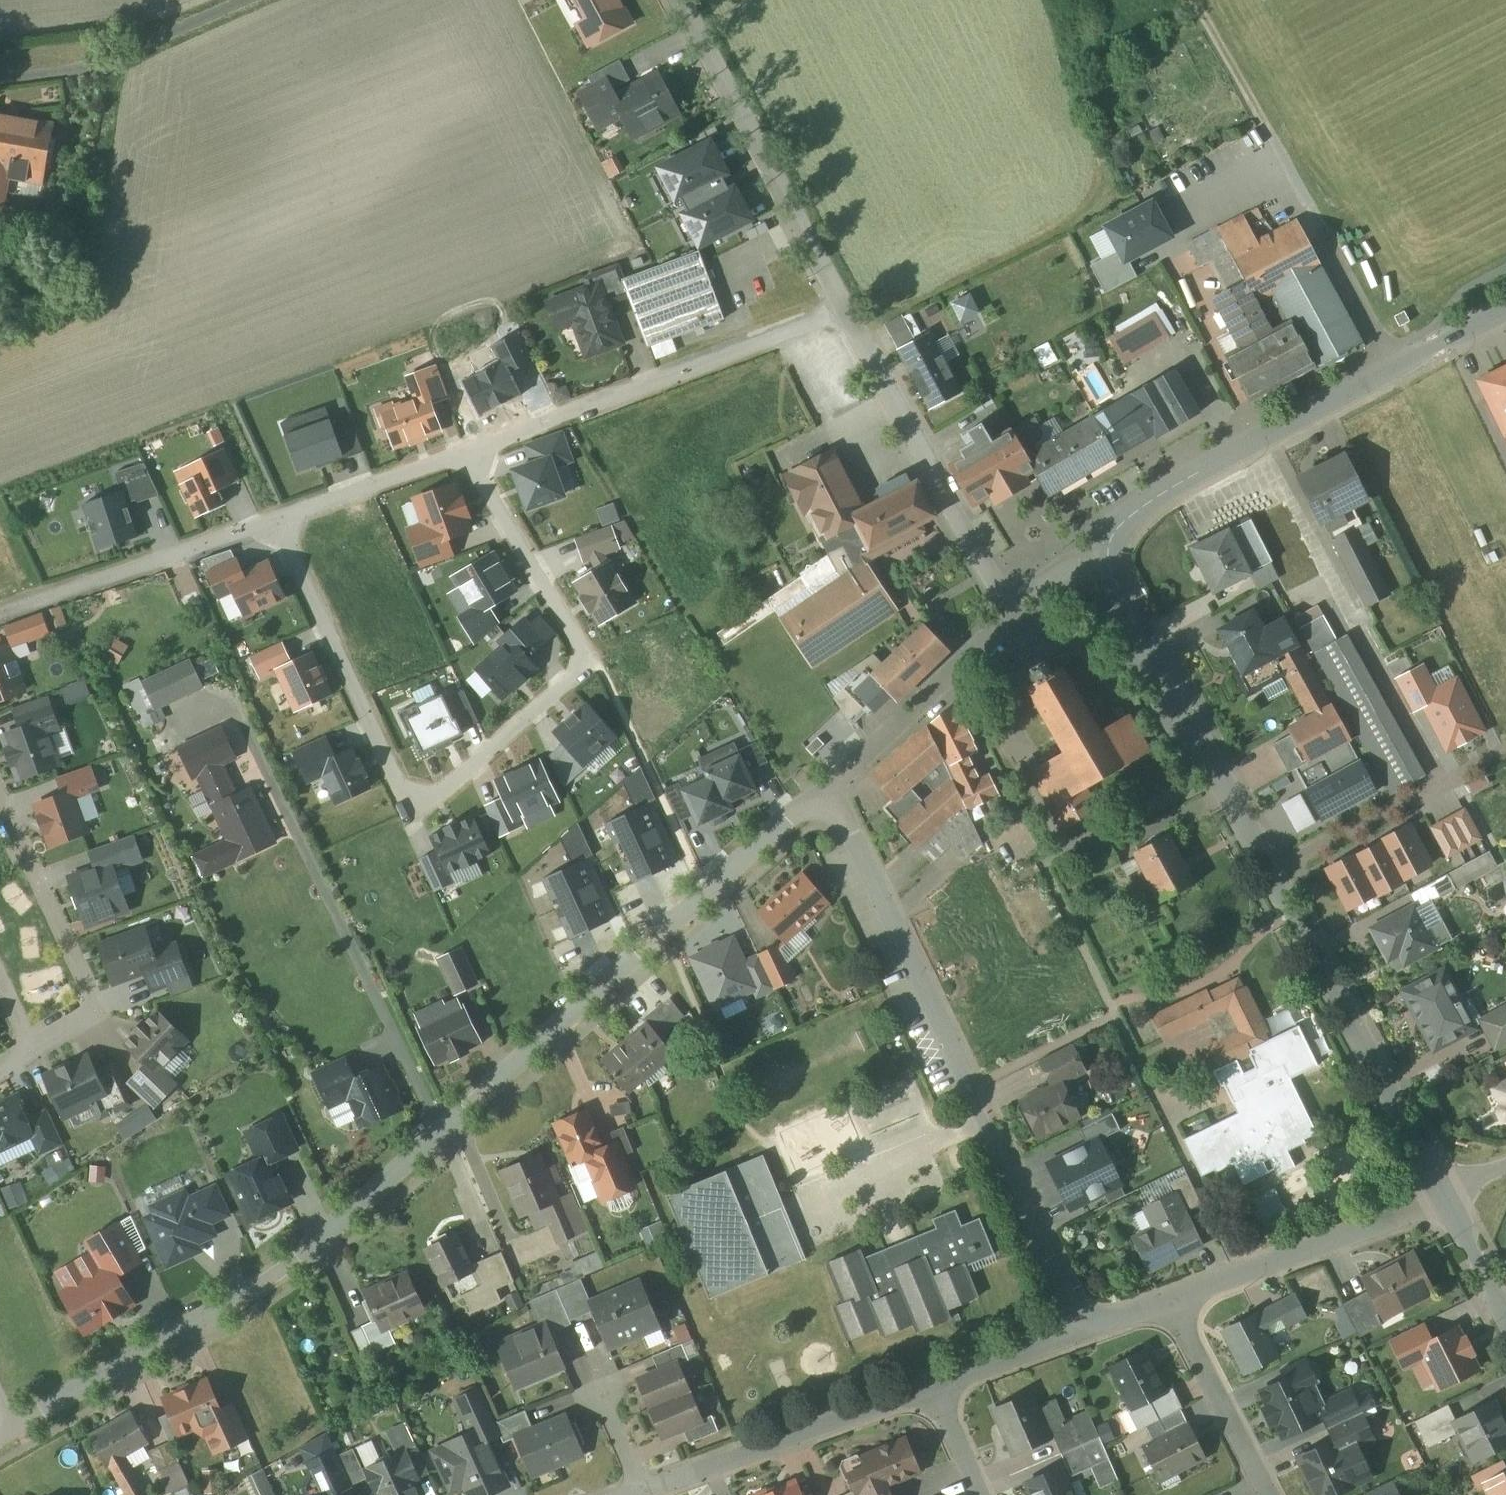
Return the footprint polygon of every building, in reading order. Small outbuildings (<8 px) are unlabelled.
[(577,3),(575,9),(583,22),(578,25),(589,45),(630,23),(617,0),(576,0),(577,3)] [(619,60),(588,77),(593,88),(606,81),(611,91),(630,81),(619,60)] [(623,114),(622,115),(630,129),(658,114),(662,121),(677,114),(656,74),(643,81),(645,85),(616,100),(623,114)] [(623,114),(616,100),(611,91),(606,81),(593,88),(580,95),(597,128),(622,115),(623,114)] [(0,116),(0,222),(3,206),(8,179),(3,178),(14,118),(0,116)] [(54,126),(14,118),(3,178),(8,179),(9,174),(24,177),(23,182),(42,186),(54,126)] [(709,142),(659,168),(675,199),(679,197),(721,175),(725,172),(709,142)] [(729,190),(721,175),(679,197),(687,212),(729,190)] [(687,212),(684,214),(700,245),(750,219),(734,188),(729,190),(687,212)] [(1098,230),(1120,271),(1168,244),(1147,204),(1098,230)] [(1242,216),(1217,229),(1230,252),(1232,256),(1257,243),(1242,216)] [(1257,243),(1232,256),(1246,284),(1247,285),(1312,250),(1297,222),(1257,243)] [(1217,229),(1199,239),(1212,262),(1230,252),(1217,229)] [(1199,239),(1174,252),(1186,275),(1212,262),(1199,239)] [(1312,250),(1247,285),(1256,303),(1253,305),(1269,335),(1292,323),(1314,366),(1312,367),(1316,373),(1364,347),(1312,250)] [(699,253),(623,281),(629,297),(648,348),(724,320),(699,253)] [(618,268),(586,279),(590,290),(599,287),(606,305),(629,297),(623,281),(618,268)] [(1246,284),(1215,300),(1242,350),(1269,335),(1253,305),(1256,303),(1247,285),(1246,284)] [(590,290),(552,304),(558,322),(573,317),(588,355),(620,343),(606,305),(599,287),(590,290)] [(1154,315),(1110,341),(1124,365),(1168,338),(1154,315)] [(1242,350),(1226,358),(1249,400),(1312,367),(1314,366),(1292,323),(1269,335),(1242,350)] [(929,334),(898,351),(910,374),(941,358),(929,334)] [(1052,351),(1037,358),(1043,369),(1057,362),(1052,351)] [(941,358),(910,374),(930,411),(961,394),(941,358)] [(429,395),(431,403),(445,398),(433,366),(409,375),(417,399),(429,395)] [(1478,382),(1505,437),(1505,436),(1505,368),(1478,382)] [(1152,385),(1136,395),(1136,394),(1133,396),(1094,419),(1116,457),(1116,458),(1124,453),(1124,454),(1127,452),(1126,452),(1132,448),(1133,449),(1135,447),(1142,442),(1142,443),(1145,441),(1144,440),(1156,434),(1156,435),(1156,436),(1158,438),(1160,437),(1160,436),(1166,432),(1167,433),(1170,431),(1170,430),(1176,427),(1177,427),(1179,425),(1186,421),(1189,420),(1189,419),(1196,415),(1196,416),(1199,414),(1197,412),(1175,375),(1176,374),(1174,372),(1172,373),(1172,374),(1155,383),(1152,385)] [(441,432),(431,403),(429,395),(417,399),(382,411),(394,448),(441,432)] [(318,468),(344,459),(332,425),(325,407),(281,423),(299,471),(316,464),(318,468)] [(332,425),(344,459),(362,452),(350,419),(332,425)] [(1035,419),(1011,433),(1026,459),(1039,451),(1036,447),(1042,443),(1044,435),(1035,419)] [(1039,451),(1026,459),(1036,476),(1048,496),(1116,457),(1094,419),(1039,451)] [(1011,433),(952,467),(974,505),(1010,484),(1013,489),(1036,476),(1026,459),(1011,433)] [(528,447),(534,464),(549,459),(552,467),(570,460),(561,435),(528,447)] [(224,449),(189,465),(195,478),(181,485),(183,491),(181,492),(186,502),(186,503),(188,502),(196,518),(225,504),(219,490),(239,481),(224,449)] [(863,511),(833,453),(787,477),(800,501),(804,498),(833,553),(862,538),(851,517),(863,511)] [(1345,457),(1298,480),(1320,524),(1322,523),(1353,507),(1367,500),(1345,457)] [(534,464),(514,471),(527,508),(562,496),(552,467),(549,459),(534,464)] [(146,461),(115,472),(121,488),(126,503),(156,492),(146,461)] [(863,511),(851,517),(862,538),(866,546),(873,559),(924,533),(920,525),(936,517),(917,482),(863,511)] [(458,503),(452,487),(417,500),(417,501),(426,526),(412,531),(410,532),(423,568),(454,557),(447,538),(468,530),(462,515),(466,514),(461,501),(458,503)] [(121,488),(82,501),(99,550),(138,537),(126,503),(121,488)] [(412,531),(426,526),(417,501),(403,506),(412,531)] [(1285,503),(1249,521),(1271,563),(1287,594),(1321,576),(1285,503)] [(1353,507),(1322,523),(1332,542),(1333,541),(1356,530),(1363,526),(1353,507)] [(1271,563),(1249,521),(1228,532),(1249,574),(1271,563)] [(611,526),(575,539),(584,561),(619,549),(611,526)] [(1356,530),(1333,541),(1349,573),(1372,562),(1356,530)] [(1228,532),(1192,550),(1214,592),(1250,575),(1249,574),(1228,532)] [(833,553),(828,556),(800,575),(802,577),(717,635),(725,646),(809,589),(811,592),(837,574),(858,550),(866,546),(862,538),(833,553)] [(209,574),(236,562),(231,550),(202,559),(209,574)] [(896,610),(858,550),(837,574),(840,579),(781,619),(812,667),(896,610)] [(474,610),(477,614),(487,608),(514,592),(492,555),(455,577),(474,610)] [(236,562),(209,574),(220,595),(234,589),(246,615),(284,597),(268,564),(247,573),(240,570),(236,562)] [(1372,562),(1349,573),(1366,606),(1389,595),(1372,562)] [(600,623),(633,604),(610,564),(576,584),(600,623)] [(487,608),(477,614),(474,610),(460,619),(476,644),(499,625),(487,608)] [(1252,613),(1220,631),(1241,670),(1244,674),(1275,657),(1275,656),(1278,654),(1296,644),(1284,621),(1262,633),(1252,613)] [(1303,614),(1294,619),(1300,629),(1309,624),(1303,614)] [(38,615),(9,626),(10,627),(7,628),(13,646),(47,634),(41,616),(38,617),(38,615)] [(1337,641),(1323,616),(1309,624),(1300,629),(1314,654),(1337,641)] [(505,646),(511,641),(527,658),(544,643),(523,619),(499,640),(505,646)] [(884,666),(872,677),(890,696),(896,701),(948,652),(925,627),(884,666)] [(1423,778),(1345,637),(1337,641),(1314,654),(1390,796),(1423,778)] [(527,658),(511,641),(505,646),(478,670),(502,697),(535,668),(527,658)] [(282,642),(249,657),(259,678),(278,670),(277,668),(291,662),(282,642)] [(1331,706),(1296,644),(1278,654),(1285,667),(1290,675),(1286,676),(1309,718),(1331,706)] [(0,650),(0,701),(24,692),(8,647),(0,650)] [(310,653),(291,662),(277,668),(278,670),(297,712),(330,697),(310,653)] [(1275,657),(1244,674),(1241,670),(1236,673),(1247,694),(1270,682),(1266,676),(1285,667),(1278,654),(1275,656),(1275,657)] [(873,655),(852,669),(858,676),(834,699),(849,723),(863,710),(869,717),(890,696),(872,677),(884,666),(873,655)] [(190,663),(145,684),(156,709),(202,688),(190,663)] [(1100,732),(1091,718),(1095,716),(1094,714),(1090,716),(1082,702),(1086,700),(1085,698),(1081,701),(1073,687),(1077,685),(1076,683),(1072,685),(1063,670),(1061,668),(1064,666),(1062,665),(1061,667),(1055,667),(1053,668),(1052,666),(1049,665),(1046,666),(1045,663),(1031,671),(1033,674),(1030,675),(1029,681),(1031,681),(1026,687),(1026,688),(1024,688),(1023,689),(1027,691),(1036,706),(1032,708),(1033,710),(1037,708),(1045,721),(1041,723),(1042,725),(1046,723),(1054,737),(1051,739),(1052,741),(1055,739),(1063,753),(1039,767),(1035,761),(1029,765),(1033,771),(1029,773),(1063,832),(1099,811),(1086,789),(1121,769),(1121,768),(1150,751),(1129,715),(1125,718),(1122,711),(1115,715),(1119,721),(1100,732)] [(1434,693),(1420,667),(1395,681),(1412,711),(1424,705),(1421,699),(1434,693)] [(1481,730),(1455,681),(1434,693),(1421,699),(1424,705),(1447,749),(1458,743),(1459,745),(1471,738),(1470,737),(1481,731),(1481,730)] [(462,691),(445,699),(460,729),(477,721),(462,691)] [(399,714),(419,755),(462,734),(460,729),(445,699),(442,693),(399,714)] [(46,697),(14,708),(22,730),(43,722),(44,725),(55,721),(46,697)] [(977,752),(954,704),(926,728),(941,759),(946,769),(968,757),(977,752)] [(563,742),(583,764),(584,764),(614,737),(586,706),(555,733),(563,742)] [(1309,718),(1289,729),(1307,763),(1350,740),(1331,706),(1309,718)] [(22,730),(4,736),(9,750),(7,751),(12,764),(14,763),(19,778),(36,772),(58,764),(44,725),(43,722),(22,730)] [(926,728),(871,775),(892,800),(894,802),(910,788),(921,778),(941,759),(926,728)] [(221,730),(180,749),(193,778),(199,775),(221,765),(235,759),(221,730)] [(318,764),(336,756),(326,736),(292,751),(307,783),(323,776),(318,764)] [(1350,740),(1307,763),(1295,769),(1307,791),(1359,763),(1360,764),(1369,759),(1357,737),(1350,741),(1350,740)] [(583,764),(563,742),(549,756),(564,788),(587,767),(584,764),(583,764)] [(370,788),(352,749),(336,756),(318,764),(323,776),(336,803),(370,788)] [(700,759),(709,778),(711,781),(718,778),(729,773),(724,762),(719,750),(700,759)] [(729,773),(718,778),(729,801),(755,789),(739,755),(724,762),(729,773)] [(968,757),(946,769),(967,812),(1000,796),(989,775),(979,780),(968,757)] [(934,793),(923,803),(910,788),(894,802),(892,800),(883,809),(930,862),(949,845),(959,837),(958,835),(974,827),(967,812),(946,769),(941,759),(921,778),(934,793)] [(539,763),(497,782),(504,797),(514,820),(516,819),(557,800),(539,763)] [(1359,763),(1307,791),(1323,821),(1375,792),(1360,764),(1359,763)] [(250,790),(235,797),(221,765),(199,775),(214,807),(213,807),(230,842),(195,858),(204,876),(238,860),(274,843),(250,790)] [(89,766),(58,777),(62,790),(69,788),(70,793),(72,792),(73,796),(97,787),(89,766)] [(635,810),(645,805),(656,800),(641,768),(623,784),(635,810)] [(729,801),(718,778),(711,781),(709,778),(682,790),(699,823),(710,818),(712,823),(715,823),(724,819),(725,817),(723,812),(732,808),(729,801)] [(70,793),(38,805),(42,818),(39,819),(44,832),(47,831),(52,845),(86,832),(73,796),(72,792),(70,793)] [(514,820),(504,797),(484,806),(498,837),(520,827),(516,819),(514,820)] [(635,810),(605,824),(633,884),(673,866),(645,805),(635,810)] [(1479,839),(1464,811),(1432,828),(1447,856),(1479,839)] [(474,817),(430,837),(437,851),(447,875),(449,874),(491,854),(474,817)] [(572,865),(582,861),(593,856),(578,823),(560,839),(572,865)] [(1355,855),(1328,870),(1349,909),(1375,895),(1376,897),(1403,882),(1402,880),(1429,865),(1408,826),(1380,841),(1381,843),(1356,857),(1355,855)] [(974,827),(958,835),(959,837),(949,845),(962,860),(981,842),(974,827)] [(133,835),(90,851),(97,869),(111,864),(113,871),(143,860),(133,835)] [(1194,884),(1168,836),(1134,853),(1160,902),(1194,884)] [(447,875),(437,851),(418,860),(434,892),(453,883),(449,874),(447,875)] [(572,865),(542,879),(570,940),(610,922),(582,861),(572,865)] [(97,869),(70,879),(87,924),(113,915),(127,910),(113,871),(111,864),(97,869)] [(803,874),(758,914),(784,943),(829,903),(803,874)] [(1415,906),(1371,929),(1388,962),(1409,951),(1405,944),(1412,941),(1421,957),(1437,948),(1415,906)] [(144,929),(100,946),(113,983),(146,971),(158,967),(153,954),(144,929)] [(732,940),(694,958),(716,1006),(754,988),(732,940)] [(187,976),(176,946),(153,954),(158,967),(146,971),(152,989),(187,976)] [(794,980),(779,947),(759,957),(774,989),(794,980)] [(460,952),(441,960),(457,993),(475,985),(460,952)] [(1443,972),(1405,992),(1406,994),(1408,992),(1423,1020),(1420,1021),(1434,1049),(1477,1027),(1463,1000),(1459,1002),(1443,972)] [(1245,987),(1223,998),(1223,996),(1212,1002),(1207,992),(1152,1018),(1163,1041),(1210,1018),(1222,1041),(1208,1047),(1219,1070),(1252,1054),(1250,1051),(1267,1043),(1263,1035),(1267,1033),(1245,987)] [(684,1017),(669,999),(659,1008),(673,1025),(684,1017)] [(457,1002),(444,1008),(448,1016),(422,1029),(420,1030),(421,1031),(436,1061),(435,1061),(436,1062),(438,1062),(438,1061),(450,1055),(452,1058),(452,1059),(452,1060),(454,1059),(465,1053),(465,1054),(467,1053),(466,1051),(464,1048),(477,1042),(479,1042),(478,1040),(463,1011),(464,1010),(463,1009),(461,1010),(457,1002)] [(659,1008),(645,1020),(659,1037),(673,1025),(659,1008)] [(1486,1018),(1493,1030),(1493,1031),(1505,1025),(1505,1008),(1486,1018)] [(157,1013),(146,1024),(144,1022),(143,1023),(143,1024),(135,1032),(135,1031),(134,1032),(136,1035),(127,1045),(147,1064),(156,1072),(159,1069),(186,1040),(157,1013)] [(648,1026),(636,1036),(635,1035),(620,1047),(643,1074),(656,1064),(659,1067),(673,1055),(659,1037),(645,1020),(644,1021),(648,1026)] [(1493,1031),(1493,1030),(1487,1033),(1495,1048),(1505,1042),(1505,1025),(1493,1031)] [(1071,1045),(1039,1061),(1052,1088),(1061,1083),(1062,1084),(1085,1073),(1071,1045)] [(643,1074),(620,1047),(620,1048),(620,1049),(615,1054),(614,1052),(603,1062),(625,1089),(643,1074)] [(88,1057),(45,1077),(64,1117),(95,1102),(106,1097),(97,1078),(88,1057)] [(345,1062),(315,1076),(329,1106),(348,1097),(343,1086),(354,1081),(345,1062)] [(156,1072),(147,1064),(129,1083),(154,1107),(175,1084),(159,1069),(156,1072)] [(1283,1066),(1238,1088),(1248,1109),(1184,1140),(1201,1176),(1232,1161),(1244,1185),(1274,1169),(1277,1176),(1294,1167),(1285,1149),(1316,1134),(1283,1066)] [(373,1072),(367,1070),(360,1073),(358,1079),(354,1081),(343,1086),(348,1097),(351,1103),(350,1103),(356,1117),(358,1116),(363,1127),(400,1110),(381,1069),(373,1072)] [(128,1103),(113,1071),(97,1078),(106,1097),(95,1102),(102,1115),(128,1103)] [(1052,1088),(1043,1092),(1039,1091),(1030,1095),(1029,1100),(1022,1103),(1030,1121),(1029,1126),(1032,1133),(1037,1134),(1038,1137),(1078,1117),(1062,1084),(1061,1083),(1052,1088)] [(1494,1090),(1502,1105),(1499,1107),(1498,1109),(1498,1112),(1498,1114),(1499,1116),(1501,1118),(1502,1119),(1504,1120),(1505,1120),(1505,1084),(1494,1090)] [(0,1107),(0,1150),(32,1135),(33,1135),(26,1121),(22,1112),(24,1111),(25,1109),(20,1098),(18,1098),(10,1101),(9,1103),(0,1107)] [(46,1112),(26,1121),(33,1135),(32,1135),(40,1154),(61,1144),(60,1142),(62,1141),(49,1113),(47,1114),(46,1112)] [(603,1151),(595,1130),(596,1130),(591,1119),(590,1119),(587,1112),(556,1125),(572,1164),(568,1166),(577,1186),(594,1179),(604,1201),(607,1200),(628,1191),(632,1189),(625,1173),(627,1168),(622,1157),(617,1145),(603,1151)] [(282,1117),(247,1133),(260,1162),(269,1157),(272,1162),(297,1150),(282,1117)] [(621,1121),(609,1126),(617,1145),(628,1140),(621,1121)] [(633,1152),(628,1140),(617,1145),(622,1157),(633,1152)] [(1098,1141),(1050,1163),(1067,1199),(1115,1177),(1098,1141)] [(540,1156),(519,1165),(519,1164),(502,1171),(510,1190),(516,1188),(528,1215),(543,1209),(560,1201),(559,1200),(540,1156)] [(805,1260),(763,1156),(666,1196),(709,1299),(805,1260)] [(272,1162),(269,1157),(260,1162),(230,1176),(251,1221),(290,1203),(286,1193),(283,1192),(279,1182),(280,1179),(272,1162)] [(1187,1176),(1169,1185),(1174,1196),(1175,1195),(1184,1213),(1201,1205),(1187,1176)] [(216,1186),(197,1195),(197,1197),(196,1197),(201,1207),(221,1197),(216,1186)] [(628,1191),(607,1200),(612,1212),(618,1213),(630,1208),(633,1202),(628,1191)] [(184,1194),(164,1203),(168,1210),(147,1220),(168,1265),(191,1255),(189,1251),(197,1248),(195,1244),(214,1235),(201,1207),(196,1197),(188,1201),(184,1194)] [(1174,1196),(1153,1206),(1162,1225),(1134,1239),(1150,1270),(1200,1246),(1184,1213),(1175,1195),(1174,1196)] [(560,1201),(543,1209),(558,1244),(578,1235),(562,1199),(559,1200),(560,1201)] [(955,1211),(933,1220),(936,1229),(863,1259),(860,1250),(826,1264),(843,1304),(834,1308),(848,1341),(879,1328),(882,1337),(913,1324),(917,1333),(950,1319),(947,1311),(978,1298),(965,1267),(994,1255),(979,1219),(962,1227),(955,1211)] [(118,1224),(87,1240),(92,1250),(101,1265),(120,1273),(140,1262),(118,1224)] [(456,1235),(425,1250),(443,1287),(457,1280),(474,1273),(471,1266),(456,1235)] [(92,1250),(54,1272),(73,1313),(72,1318),(77,1327),(82,1328),(85,1334),(136,1305),(120,1273),(101,1265),(92,1250)] [(502,1253),(483,1261),(495,1291),(496,1290),(514,1282),(502,1253)] [(1413,1254),(1363,1280),(1371,1295),(1380,1313),(1396,1305),(1399,1310),(1433,1293),(1413,1254)] [(483,1261),(471,1266),(474,1273),(457,1280),(472,1314),(501,1301),(496,1290),(495,1291),(483,1261)] [(381,1285),(364,1293),(377,1320),(382,1331),(389,1328),(387,1324),(406,1316),(408,1320),(426,1312),(408,1273),(407,1274),(407,1275),(382,1287),(381,1285)] [(581,1280),(557,1290),(570,1322),(593,1312),(590,1303),(591,1303),(581,1280)] [(591,1303),(590,1303),(593,1312),(609,1349),(660,1328),(640,1282),(591,1303)] [(557,1290),(534,1299),(545,1324),(546,1324),(549,1331),(570,1322),(557,1290)] [(1371,1295),(1344,1309),(1359,1338),(1382,1326),(1376,1315),(1380,1313),(1371,1295)] [(1292,1297),(1256,1315),(1263,1328),(1280,1318),(1285,1328),(1302,1319),(1292,1297)] [(1256,1315),(1224,1331),(1245,1373),(1277,1357),(1263,1328),(1256,1315)] [(382,1331),(377,1320),(362,1327),(374,1353),(396,1343),(389,1328),(382,1331)] [(545,1324),(497,1345),(515,1389),(565,1368),(549,1331),(546,1324),(545,1324)] [(1422,1324),(1390,1340),(1404,1367),(1423,1357),(1419,1348),(1431,1342),(1422,1324)] [(1431,1342),(1419,1348),(1423,1357),(1440,1389),(1476,1370),(1469,1356),(1473,1354),(1472,1353),(1471,1353),(1465,1341),(1466,1341),(1465,1339),(1461,1341),(1456,1329),(1431,1342)] [(682,1345),(653,1357),(659,1372),(677,1364),(678,1365),(689,1361),(682,1345)] [(1164,1393),(1143,1352),(1111,1368),(1132,1409),(1148,1401),(1152,1409),(1167,1401),(1163,1393),(1164,1393)] [(1303,1359),(1282,1369),(1287,1380),(1298,1375),(1303,1386),(1314,1381),(1303,1359)] [(659,1372),(639,1380),(651,1409),(689,1393),(678,1365),(677,1364),(659,1372)] [(1287,1380),(1261,1392),(1269,1407),(1263,1410),(1270,1425),(1276,1422),(1283,1437),(1323,1418),(1318,1407),(1325,1404),(1314,1381),(1303,1386),(1298,1375),(1287,1380)] [(207,1380),(164,1399),(170,1414),(179,1435),(181,1434),(195,1428),(222,1416),(220,1412),(207,1380)] [(481,1389),(456,1401),(471,1435),(476,1433),(468,1415),(488,1406),(481,1389)] [(1325,1404),(1318,1407),(1323,1418),(1329,1429),(1361,1414),(1375,1408),(1368,1394),(1354,1401),(1350,1392),(1325,1404)] [(689,1393),(651,1409),(663,1438),(683,1430),(701,1422),(701,1421),(689,1393)] [(1030,1394),(994,1409),(1014,1456),(1050,1440),(1045,1429),(1030,1394)] [(1167,1401),(1152,1409),(1148,1401),(1132,1409),(1142,1429),(1158,1421),(1180,1410),(1174,1397),(1167,1401)] [(1455,1422),(1460,1432),(1475,1461),(1494,1452),(1497,1452),(1497,1450),(1502,1448),(1505,1448),(1505,1446),(1505,1445),(1505,1427),(1504,1426),(1492,1403),(1455,1422)] [(222,1416),(195,1428),(196,1430),(204,1436),(208,1434),(216,1453),(249,1438),(234,1406),(220,1412),(222,1416)] [(488,1406),(468,1415),(476,1433),(483,1430),(488,1441),(500,1435),(504,1443),(504,1442),(502,1438),(496,1423),(488,1406)] [(1442,1408),(1415,1422),(1428,1448),(1460,1432),(1455,1422),(1451,1425),(1442,1408)] [(1180,1410),(1158,1421),(1164,1433),(1186,1422),(1180,1410)] [(525,1411),(496,1423),(502,1438),(514,1434),(515,1438),(534,1430),(525,1411)] [(170,1414),(160,1419),(170,1442),(171,1442),(173,1447),(184,1442),(181,1434),(179,1435),(170,1414)] [(1361,1414),(1329,1429),(1329,1430),(1332,1429),(1343,1452),(1372,1439),(1361,1414)] [(130,1415),(92,1437),(109,1466),(110,1466),(124,1458),(147,1445),(130,1415)] [(534,1430),(515,1438),(531,1475),(554,1465),(555,1467),(583,1455),(567,1416),(534,1430)] [(701,1422),(683,1430),(689,1444),(718,1432),(712,1416),(701,1421),(701,1422)] [(1073,1421),(1059,1427),(1064,1439),(1056,1442),(1061,1454),(1083,1445),(1073,1421)] [(1189,1426),(1143,1449),(1160,1481),(1205,1458),(1189,1426)] [(446,1447),(455,1465),(442,1471),(451,1492),(464,1486),(468,1494),(485,1494),(508,1485),(488,1441),(483,1430),(476,1433),(471,1435),(446,1447)] [(327,1433),(302,1447),(311,1465),(316,1462),(316,1460),(335,1451),(327,1433)] [(1083,1445),(1061,1454),(1071,1476),(1093,1467),(1101,1486),(1117,1479),(1099,1437),(1083,1445)] [(848,1475),(855,1491),(856,1491),(858,1494),(862,1494),(875,1489),(876,1491),(882,1488),(919,1472),(905,1439),(862,1458),(866,1467),(848,1475)] [(170,1442),(149,1452),(158,1473),(179,1464),(170,1442)] [(1299,1458),(1299,1459),(1300,1459),(1307,1474),(1306,1475),(1316,1494),(1334,1494),(1353,1486),(1370,1478),(1369,1476),(1367,1477),(1368,1478),(1358,1482),(1346,1456),(1340,1458),(1333,1442),(1299,1458)] [(429,1474),(418,1449),(407,1454),(418,1479),(429,1474)] [(352,1450),(338,1456),(351,1486),(366,1479),(352,1450)] [(335,1451),(316,1460),(316,1462),(329,1490),(334,1488),(336,1492),(338,1491),(338,1493),(352,1487),(335,1451)] [(418,1479),(407,1454),(367,1472),(376,1491),(379,1490),(410,1475),(413,1482),(418,1479)] [(110,1466),(126,1494),(145,1494),(124,1458),(110,1466)] [(1061,1468),(1026,1483),(1031,1494),(1072,1494),(1061,1468)] [(1484,1485),(1490,1494),(1505,1494),(1505,1473),(1484,1485)] [(379,1490),(381,1494),(419,1494),(413,1482),(410,1475),(379,1490)] [(774,1493),(774,1492),(771,1494),(767,1492),(760,1494),(800,1494),(795,1484),(793,1484),(794,1485),(774,1493)] [(1368,1494),(1397,1494),(1391,1484),(1368,1494)]
